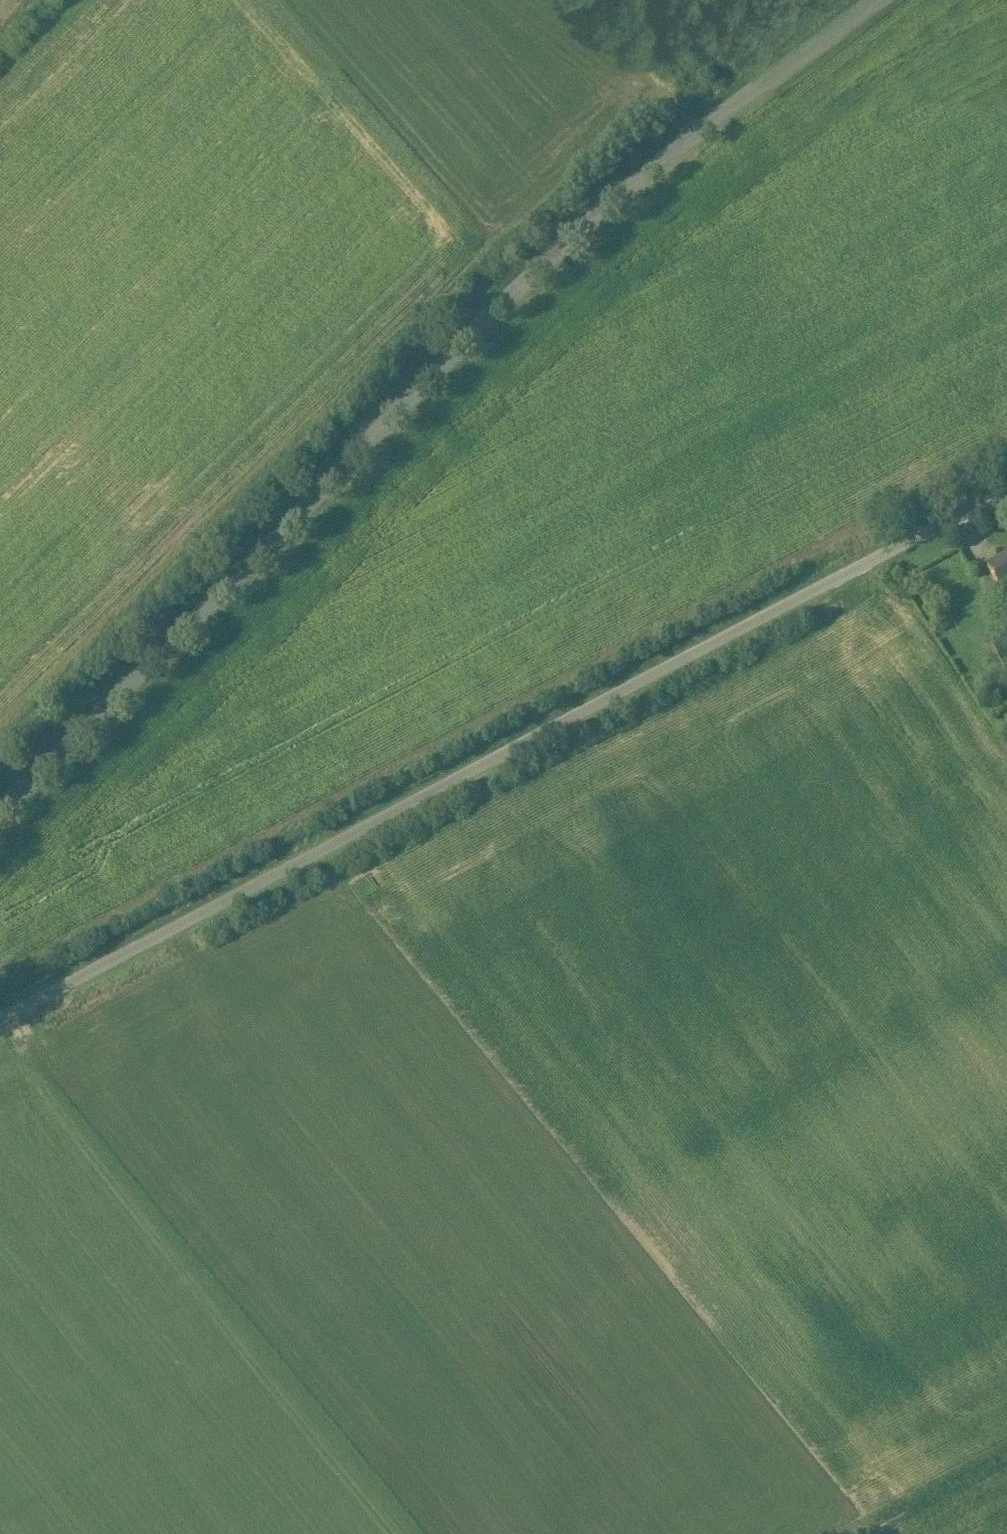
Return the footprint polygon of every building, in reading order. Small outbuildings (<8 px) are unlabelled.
[(1006,598),(1006,558),(987,569),(1003,600),(1006,598)] [(994,649),(1000,660),(1006,656),(1006,642),(994,649)]
